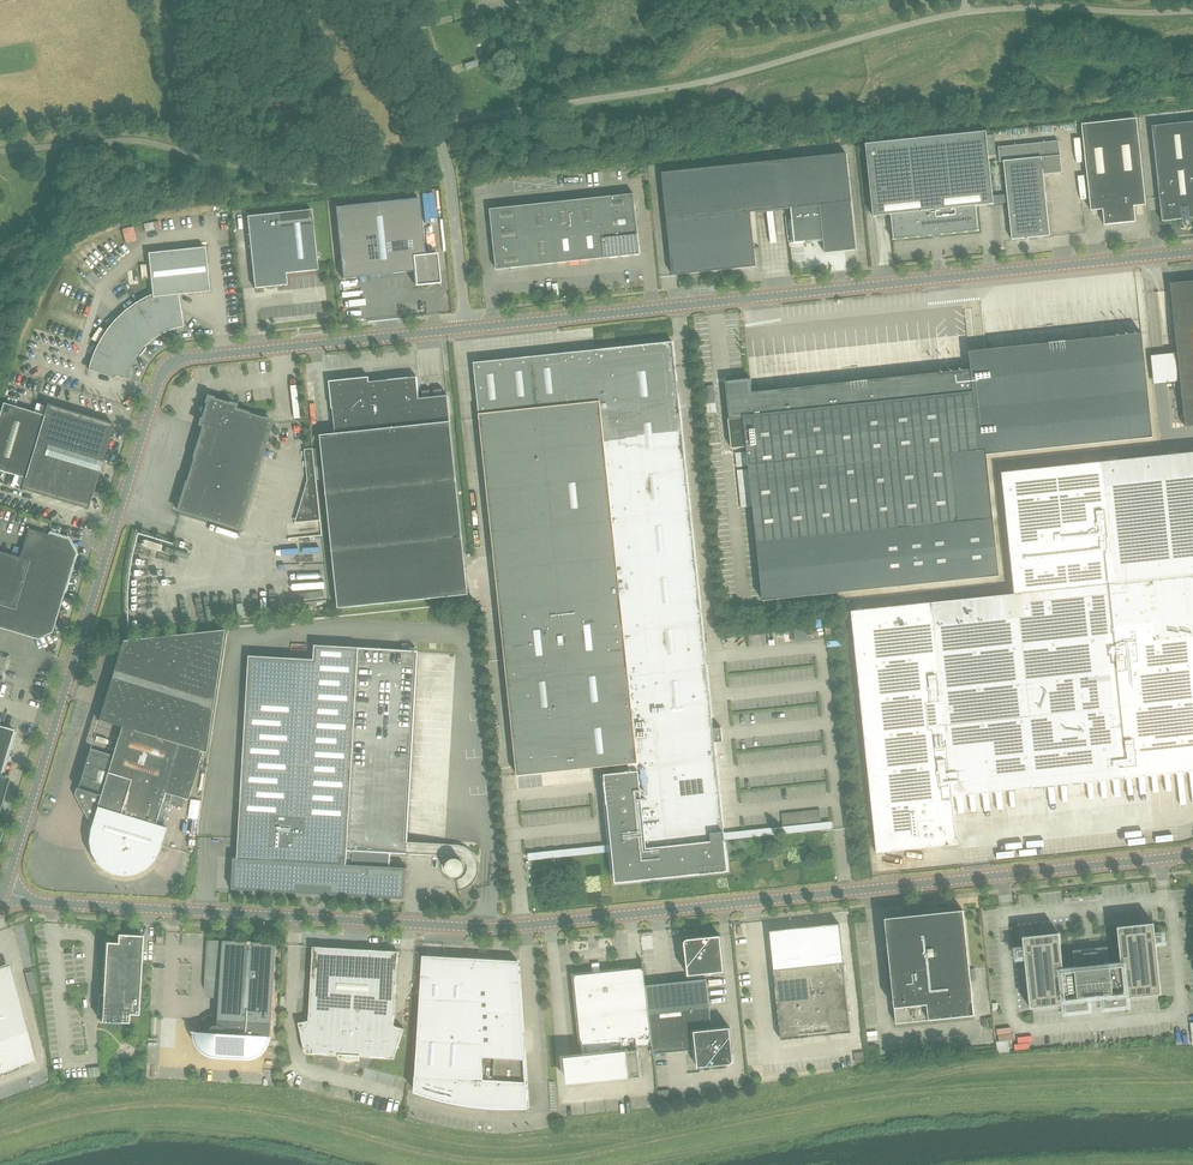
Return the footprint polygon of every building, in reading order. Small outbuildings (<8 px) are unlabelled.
[(1136,118),(1081,124),(1091,210),(1102,209),(1104,225),(1135,221),(1134,206),(1146,205),(1136,118)] [(1152,126),(1162,221),(1182,219),(1182,221),(1189,221),(1189,218),(1192,218),(1192,122),(1152,126)] [(890,214),(891,214),(893,238),(892,238),(892,240),(979,230),(979,229),(978,229),(976,207),(977,207),(977,206),(993,204),(986,131),(865,144),(873,215),(890,213),(890,214)] [(750,212),(779,209),(791,208),(795,243),(804,242),(804,245),(814,244),(814,241),(824,240),(825,254),(856,250),(846,153),(662,173),(673,275),(756,266),(750,212)] [(1042,157),(1003,161),(1012,240),(1050,236),(1042,157)] [(1046,168),(1062,168),(1063,158),(1046,158),(1046,168)] [(634,194),(598,197),(600,218),(636,214),(634,194)] [(574,200),(577,230),(601,228),(600,218),(598,197),(574,200)] [(342,278),(414,271),(415,285),(435,283),(439,278),(436,253),(424,254),(418,198),(335,207),(342,278)] [(550,202),(553,233),(577,230),(574,200),(550,202)] [(528,225),(529,235),(553,233),(550,202),(526,205),(528,225)] [(492,229),(528,225),(526,205),(489,209),(492,229)] [(247,216),(254,288),(286,285),(285,273),(317,270),(311,209),(247,216)] [(638,234),(636,214),(600,218),(601,228),(602,238),(638,234)] [(530,245),(529,235),(528,225),(492,229),(494,249),(530,245)] [(604,258),(602,238),(601,228),(577,230),(580,261),(604,258)] [(139,229),(110,231),(112,247),(140,245),(139,229)] [(577,230),(553,233),(556,263),(580,261),(577,230)] [(556,263),(553,233),(529,235),(530,245),(532,266),(556,263)] [(640,254),(638,234),(602,238),(604,258),(640,254)] [(83,246),(88,260),(110,252),(105,238),(83,246)] [(532,266),(530,245),(494,249),(496,269),(532,266)] [(88,369),(127,378),(128,375),(129,372),(130,370),(131,368),(132,365),(134,361),(135,358),(137,356),(140,352),(141,350),(143,348),(147,344),(149,343),(150,341),(153,339),(155,338),(157,336),(159,335),(163,333),(168,331),(173,329),(178,327),(181,327),(183,326),(180,294),(209,291),(205,247),(148,253),(152,294),(146,296),(135,303),(125,310),(116,319),(107,329),(100,339),(94,350),(90,362),(88,369)] [(1134,268),(1159,265),(1158,257),(1133,260),(1134,268)] [(1170,284),(1177,353),(1180,381),(1185,426),(1192,426),(1192,281),(1170,284)] [(267,311),(267,320),(278,319),(277,310),(267,311)] [(751,379),(725,381),(729,419),(744,418),(757,543),(763,600),(999,575),(998,564),(987,454),(989,454),(1152,437),(1141,333),(969,351),(971,369),(752,392),(751,379)] [(949,341),(949,336),(933,336),(933,361),(967,361),(967,341),(949,341)] [(474,363),(517,776),(608,766),(608,774),(604,775),(611,844),(620,843),(624,882),(727,871),(714,742),(723,741),(721,728),(713,729),(705,653),(672,342),(474,363)] [(336,434),(321,435),(339,608),(468,595),(448,396),(419,399),(417,377),(369,382),(369,377),(329,381),(332,408),(333,408),(336,434)] [(178,510),(238,529),(271,421),(233,409),(235,405),(207,397),(204,407),(203,407),(200,408),(199,411),(201,413),(202,414),(199,424),(203,425),(178,510)] [(24,478),(21,489),(87,509),(113,424),(47,404),(43,415),(3,403),(0,412),(0,470),(24,478)] [(743,418),(728,420),(731,448),(746,447),(743,418)] [(180,435),(178,445),(191,447),(193,437),(180,435)] [(304,449),(308,486),(306,487),(307,495),(303,495),(304,504),(300,504),(301,513),(298,513),(299,522),(320,520),(313,448),(304,449)] [(1102,462),(1002,472),(1014,594),(932,603),(851,611),(876,853),(957,844),(952,796),(1181,772),(1182,778),(1192,777),(1192,452),(1102,462)] [(28,528),(22,548),(14,546),(10,555),(0,552),(0,626),(37,637),(50,630),(74,553),(67,541),(48,534),(28,528)] [(88,754),(77,789),(100,796),(89,830),(88,841),(90,852),(95,862),(103,870),(114,875),(125,877),(136,875),(146,869),(154,861),(159,851),(166,828),(155,824),(164,793),(187,800),(202,752),(206,753),(224,630),(122,640),(97,720),(121,727),(111,761),(88,754)] [(705,653),(713,729),(721,728),(837,714),(829,640),(705,653)] [(407,868),(390,867),(402,650),(315,645),(314,659),(250,656),(238,858),(234,858),(232,889),(301,893),(302,888),(310,889),(310,890),(311,891),(311,892),(312,893),(314,893),(315,893),(317,893),(317,892),(318,892),(318,891),(319,890),(319,889),(327,890),(327,895),(405,899),(407,868)] [(14,730),(0,726),(0,776),(14,730)] [(1160,840),(1177,838),(1176,832),(1159,834),(1160,840)] [(963,910),(907,916),(885,918),(896,1023),(974,1015),(963,910)] [(770,930),(776,988),(780,988),(784,1035),(832,1030),(832,1034),(851,1032),(840,923),(770,930)] [(1154,923),(1117,927),(1121,961),(1101,963),(1101,959),(1095,960),(1095,959),(1094,958),(1093,957),(1092,957),(1090,957),(1089,957),(1088,958),(1088,959),(1087,959),(1087,960),(1087,961),(1082,961),(1082,965),(1063,967),(1059,933),(1022,937),(1030,1008),(1084,1002),(1083,998),(1107,995),(1107,1000),(1161,994),(1154,923)] [(129,1014),(138,1015),(142,936),(117,934),(117,943),(105,942),(102,1000),(100,1000),(99,1007),(102,1007),(101,1022),(128,1023),(129,1014)] [(646,985),(652,1045),(653,1054),(696,1049),(698,1067),(730,1064),(731,1064),(732,1063),(733,1062),(733,1061),(733,1060),(730,1028),(712,1029),(707,979),(706,979),(705,974),(724,972),(720,936),(688,939),(687,940),(686,940),(685,941),(685,942),(685,943),(688,976),(699,974),(699,980),(646,985)] [(215,1055),(246,1057),(247,1057),(250,1057),(253,1056),(256,1055),(257,1054),(258,1054),(261,1052),(263,1050),(264,1049),(265,1048),(266,1046),(266,1045),(267,1044),(267,1043),(268,1041),(268,1040),(269,1038),(269,1036),(271,1036),(276,943),(223,940),(223,941),(208,940),(206,975),(205,984),(206,987),(207,990),(208,993),(211,995),(214,996),(217,997),(220,997),(218,1021),(214,1021),(212,1022),(208,1026),(207,1028),(205,1032),(196,1031),(196,1033),(196,1034),(196,1036),(196,1037),(196,1038),(197,1040),(197,1041),(198,1043),(199,1044),(200,1046),(201,1047),(202,1049),(204,1050),(207,1052),(209,1053),(210,1054),(213,1055),(215,1055)] [(360,1056),(394,1058),(404,1028),(394,1025),(398,951),(313,947),(309,1021),(299,1023),(305,1053),(339,1055),(338,1058),(349,1061),(360,1059),(360,1056)] [(415,1076),(414,1090),(440,1098),(462,1103),(486,1106),(486,1103),(496,1104),(515,1107),(528,1106),(527,1082),(526,1082),(518,961),(466,958),(462,974),(462,979),(441,977),(440,1007),(420,1006),(415,1076)] [(567,1077),(573,1077),(573,1083),(576,1083),(640,1076),(638,1050),(637,1050),(636,1047),(652,1045),(646,985),(644,968),(629,969),(629,972),(577,978),(584,1042),(581,1043),(582,1055),(573,1056),(571,1057),(572,1068),(568,1067),(567,1077)] [(34,1060),(12,973),(12,974),(0,977),(0,1073),(34,1060)] [(997,1035),(989,1037),(990,1046),(998,1044),(997,1035)]
